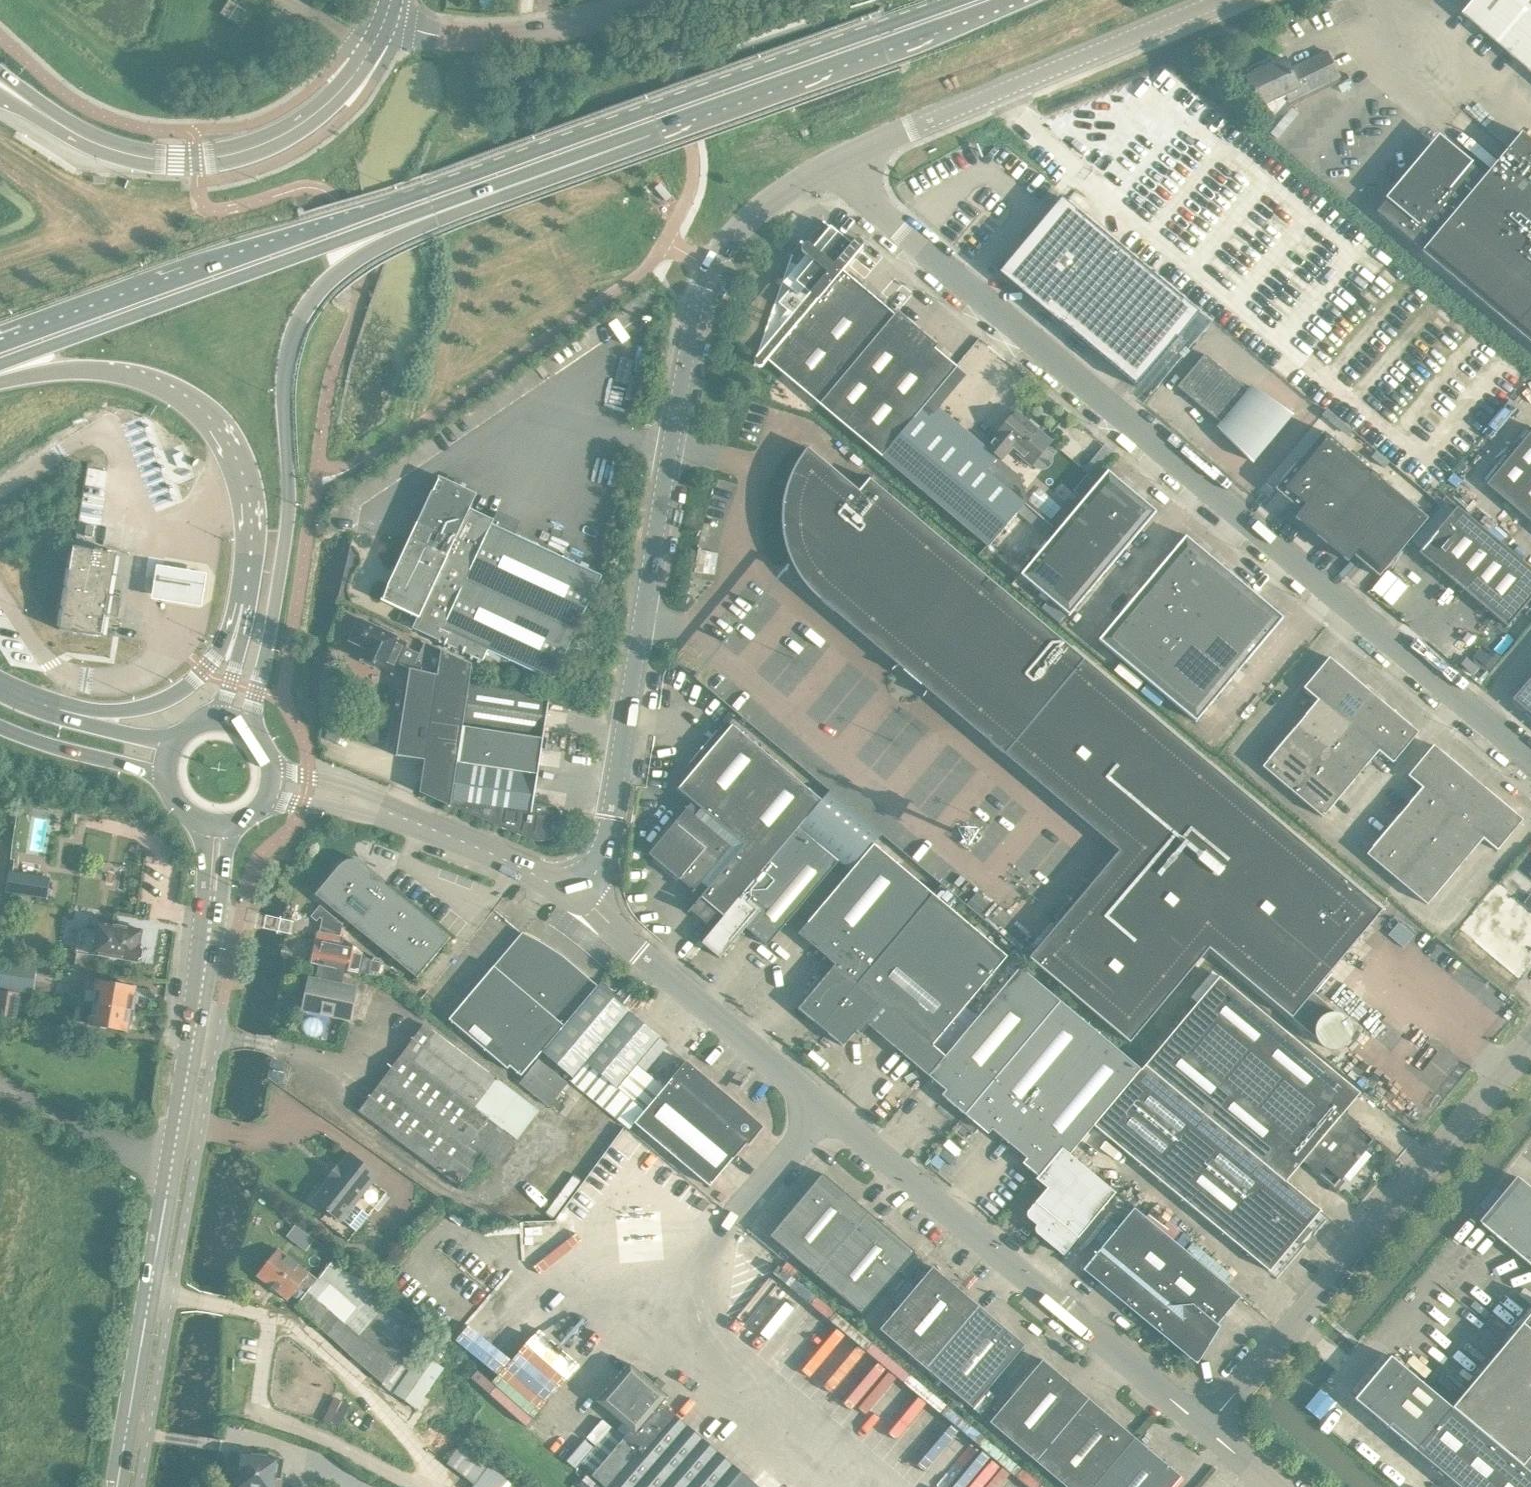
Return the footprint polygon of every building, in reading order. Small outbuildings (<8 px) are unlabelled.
[(1461,14),(1530,74),(1530,0),(1474,0),(1461,14)] [(247,12),(229,2),(221,16),(238,26),(247,12)] [(1285,59),(1272,65),(1269,59),(1241,72),(1244,79),(1258,108),(1298,89),(1301,95),(1338,77),(1326,52),(1290,69),(1285,59)] [(1521,133),(1485,176),(1439,138),(1377,212),(1530,342),(1530,141),(1521,133)] [(1061,199),(999,275),(1137,389),(1183,334),(1190,340),(1206,320),(1061,199)] [(846,275),(865,252),(866,250),(866,249),(866,247),(865,246),(864,245),(863,244),(861,243),(860,244),(858,244),(857,245),(854,248),(827,225),(826,226),(840,238),(823,257),(813,249),(812,248),(810,248),(809,248),(807,249),(806,250),(805,251),(805,253),(805,254),(805,256),(806,257),(816,266),(799,286),(820,304),(765,369),(764,369),(763,370),(761,370),(760,369),(759,368),(759,367),(758,365),(759,364),(763,359),(761,358),(796,259),(795,259),(760,359),(761,360),(759,362),(758,363),(757,365),(757,366),(758,368),(758,369),(760,370),(761,371),(763,371),(764,371),(766,370),(771,364),(823,408),(898,319),(846,275)] [(898,319),(823,408),(883,459),(919,415),(958,370),(935,351),(939,347),(901,315),(898,319)] [(1205,356),(1177,388),(1225,428),(1221,433),(1251,461),(1290,414),(1256,391),(1252,395),(1205,356)] [(956,446),(987,473),(999,459),(998,458),(1009,445),(1038,470),(1043,471),(1047,469),(1050,466),(1052,463),(1053,458),(1052,454),(1047,450),(1053,444),(1017,414),(997,437),(999,438),(990,449),(969,431),(956,446)] [(987,473),(956,446),(919,415),(883,459),(991,550),(1021,515),(1045,537),(1055,525),(1028,500),(1025,504),(987,473)] [(1525,424),(1478,480),(1530,526),(1530,429),(1525,424)] [(1379,577),(1428,518),(1323,431),(1274,490),(1321,529),(1316,535),(1326,544),(1331,537),(1379,577)] [(789,555),(790,559),(793,565),(796,570),(799,576),(803,581),(807,587),(810,590),(813,593),(817,597),(819,599),(1003,753),(1085,659),(870,478),(859,491),(808,447),(805,451),(802,455),(799,459),(797,462),(796,464),(793,470),(790,477),(789,480),(787,485),(786,488),(785,492),(784,495),(783,500),(783,506),(782,511),(782,515),(782,520),(782,524),(782,527),(783,531),(784,538),(785,541),(786,545),(787,549),(788,552),(789,555)] [(79,533),(98,536),(109,473),(89,470),(79,533)] [(1108,472),(1064,525),(1021,577),(1070,618),(1157,513),(1108,472)] [(603,578),(491,526),(494,521),(470,509),(476,495),(438,477),(380,601),(418,619),(413,630),(483,662),(487,653),(553,683),(603,578)] [(1507,627),(1530,598),(1530,569),(1456,507),(1418,552),(1507,627)] [(1099,642),(1146,682),(1197,724),(1285,618),(1186,537),(1099,642)] [(107,636),(121,551),(78,544),(64,629),(107,636)] [(717,563),(718,551),(700,549),(699,562),(717,563)] [(156,566),(152,599),(202,606),(208,573),(156,566)] [(1394,595),(1416,612),(1431,594),(1409,577),(1394,595)] [(359,618),(348,642),(365,650),(360,660),(392,674),(397,663),(410,669),(396,756),(431,761),(433,771),(433,772),(432,772),(431,772),(431,773),(430,773),(430,774),(429,774),(429,775),(428,775),(428,776),(428,777),(427,777),(427,778),(427,779),(427,780),(426,780),(426,781),(426,782),(426,783),(426,784),(426,785),(426,786),(427,787),(427,788),(427,789),(428,789),(428,790),(428,791),(429,791),(429,792),(430,792),(430,793),(431,793),(431,794),(432,794),(433,794),(433,795),(449,802),(448,806),(450,807),(451,805),(450,804),(460,745),(469,688),(473,666),(424,643),(419,653),(407,648),(410,642),(407,641),(406,642),(400,639),(401,637),(359,618)] [(1463,642),(1455,652),(1483,676),(1498,658),(1482,644),(1475,652),(1463,642)] [(1268,759),(1262,766),(1323,817),(1329,810),(1378,751),(1392,763),(1418,732),(1411,726),(1380,700),(1374,695),(1367,689),(1336,663),(1329,657),(1303,688),(1318,700),(1268,759)] [(1292,1018),(1313,992),(1383,909),(1085,659),(1003,753),(1119,851),(1029,958),(1130,1042),(1209,948),(1292,1018)] [(1509,697),(1530,715),(1530,671),(1509,697)] [(460,745),(451,805),(535,841),(539,842),(543,842),(547,842),(551,840),(554,839),(558,836),(560,833),(562,829),(564,826),(564,821),(563,818),(562,814),(559,809),(534,804),(551,702),(469,688),(460,745)] [(697,803),(654,853),(729,917),(804,829),(800,826),(822,798),(737,726),(683,790),(697,803)] [(1483,838),(1497,850),(1522,820),(1515,814),(1516,813),(1485,787),(1484,788),(1471,777),(1472,776),(1456,763),(1440,750),(1440,751),(1433,745),(1408,775),(1422,787),(1372,846),(1372,847),(1367,854),(1427,904),(1433,897),(1433,898),(1483,838)] [(729,917),(706,944),(724,959),(750,928),(773,946),(844,863),(804,829),(729,917)] [(826,1028),(938,897),(878,846),(803,934),(840,965),(803,1008),(826,1028)] [(417,980),(452,938),(391,886),(374,885),(374,880),(374,876),(372,871),(367,866),(362,864),(357,862),(349,862),(344,866),(318,896),(417,980)] [(50,877),(11,871),(7,893),(47,899),(50,877)] [(1498,881),(1459,928),(1518,978),(1530,963),(1530,909),(1498,881)] [(826,1028),(849,1047),(862,1032),(866,1036),(874,1026),(920,1065),(935,1047),(932,1044),(1007,955),(938,897),(826,1028)] [(143,945),(145,929),(100,922),(99,930),(84,928),(80,951),(142,961),(144,945),(143,945)] [(527,1073),(546,1050),(600,986),(601,985),(564,954),(527,933),(454,1018),(514,1069),(517,1064),(527,1073)] [(27,941),(11,938),(9,949),(26,951),(27,941)] [(342,969),(367,974),(370,961),(342,939),(341,943),(318,939),(314,963),(342,969)] [(75,967),(99,970),(101,956),(77,953),(75,967)] [(342,969),(314,963),(314,964),(317,964),(315,980),(312,979),(310,991),(306,990),(304,999),(309,1000),(308,1005),(347,1013),(352,986),(340,984),(343,970),(367,974),(342,969)] [(967,1119),(1064,1004),(1023,970),(931,1077),(950,1093),(948,1103),(967,1119)] [(1,972),(0,981),(0,988),(10,989),(12,973),(1,972)] [(1147,1067),(1287,1185),(1305,1164),(1334,1189),(1375,1141),(1345,1116),(1361,1096),(1222,979),(1147,1067)] [(95,1002),(137,1009),(139,994),(136,993),(137,986),(99,980),(95,1002)] [(600,986),(546,1050),(578,1077),(591,1062),(629,1095),(671,1046),(600,986)] [(22,995),(0,991),(0,1019),(17,1022),(22,995)] [(1339,1049),(1341,1048),(1344,1046),(1345,1045),(1347,1043),(1348,1041),(1349,1039),(1350,1037),(1351,1035),(1351,1033),(1351,1032),(1351,1030),(1351,1028),(1351,1026),(1350,1024),(1349,1023),(1349,1021),(1347,1019),(1345,1018),(1343,1015),(1340,1014),(1338,1013),(1313,992),(1292,1018),(1316,1038),(1317,1041),(1319,1043),(1321,1045),(1323,1047),(1325,1048),(1328,1049),(1330,1049),(1332,1049),(1335,1049),(1337,1049),(1339,1049)] [(137,1009),(95,1002),(92,1024),(131,1030),(132,1023),(134,1023),(137,1009)] [(1064,1150),(1072,1157),(1097,1128),(1143,1072),(1064,1004),(967,1119),(985,1133),(995,1130),(1031,1161),(1029,1171),(1039,1179),(1064,1150)] [(478,1158),(501,1128),(473,1108),(495,1079),(423,1025),(358,1111),(459,1187),(480,1160),(478,1158)] [(520,1083),(550,1108),(568,1085),(539,1060),(520,1083)] [(665,1089),(638,1121),(715,1186),(751,1143),(754,1145),(769,1128),(697,1068),(689,1061),(665,1089)] [(1143,1072),(1097,1128),(1272,1275),(1323,1215),(1287,1185),(1147,1067),(1143,1072)] [(612,1106),(580,1079),(578,1081),(574,1077),(571,1081),(607,1112),(612,1106)] [(1064,1150),(1039,1179),(1037,1182),(1048,1191),(1032,1211),(1031,1215),(1032,1218),(1030,1220),(1038,1226),(1037,1230),(1037,1232),(1037,1234),(1066,1258),(1118,1195),(1072,1157),(1064,1150)] [(332,1180),(316,1200),(330,1211),(324,1220),(351,1242),(390,1194),(375,1182),(380,1176),(353,1154),(343,1167),(341,1165),(330,1179),(332,1180)] [(820,1276),(872,1214),(826,1175),(773,1236),(820,1276)] [(1519,1178),(1519,1179),(1520,1179),(1483,1223),(1482,1223),(1481,1224),(1530,1265),(1530,1187),(1519,1178)] [(697,1206),(703,1211),(709,1204),(703,1198),(697,1206)] [(1195,1359),(1244,1300),(1137,1211),(1088,1270),(1195,1359)] [(872,1214),(820,1276),(867,1316),(919,1254),(872,1214)] [(599,1297),(631,1259),(578,1215),(546,1253),(599,1297)] [(666,1223),(635,1258),(649,1271),(665,1254),(672,1260),(688,1243),(666,1223)] [(295,1226),(289,1235),(306,1249),(313,1240),(295,1226)] [(295,1307),(382,1384),(381,1385),(416,1409),(442,1368),(422,1354),(424,1352),(418,1348),(417,1349),(414,1347),(415,1345),(411,1342),(424,1326),(386,1302),(333,1261),(316,1282),(278,1251),(257,1276),(287,1301),(301,1285),(308,1291),(295,1307)] [(930,1370),(983,1308),(937,1269),(884,1330),(930,1370)] [(983,1308),(930,1370),(976,1409),(1028,1347),(983,1308)] [(529,1423),(593,1349),(556,1316),(491,1391),(529,1423)] [(1453,1409),(1530,1473),(1530,1316),(1453,1409)] [(1453,1409),(1392,1358),(1356,1401),(1417,1452),(1453,1409)] [(1137,1440),(1045,1361),(992,1423),(1067,1486),(1097,1486),(1137,1440)] [(660,1391),(667,1383),(659,1377),(653,1384),(630,1365),(597,1403),(635,1436),(629,1443),(639,1452),(608,1486),(754,1486),(661,1406),(668,1398),(660,1391)] [(1453,1409),(1417,1452),(1459,1486),(1530,1486),(1530,1473),(1453,1409)] [(475,1486),(514,1486),(488,1468),(487,1470),(480,1464),(486,1457),(462,1440),(448,1463),(476,1485),(475,1486)] [(1097,1486),(1176,1486),(1183,1479),(1137,1440),(1097,1486)] [(281,1461),(241,1455),(237,1486),(272,1486),(273,1480),(278,1480),(281,1461)]
